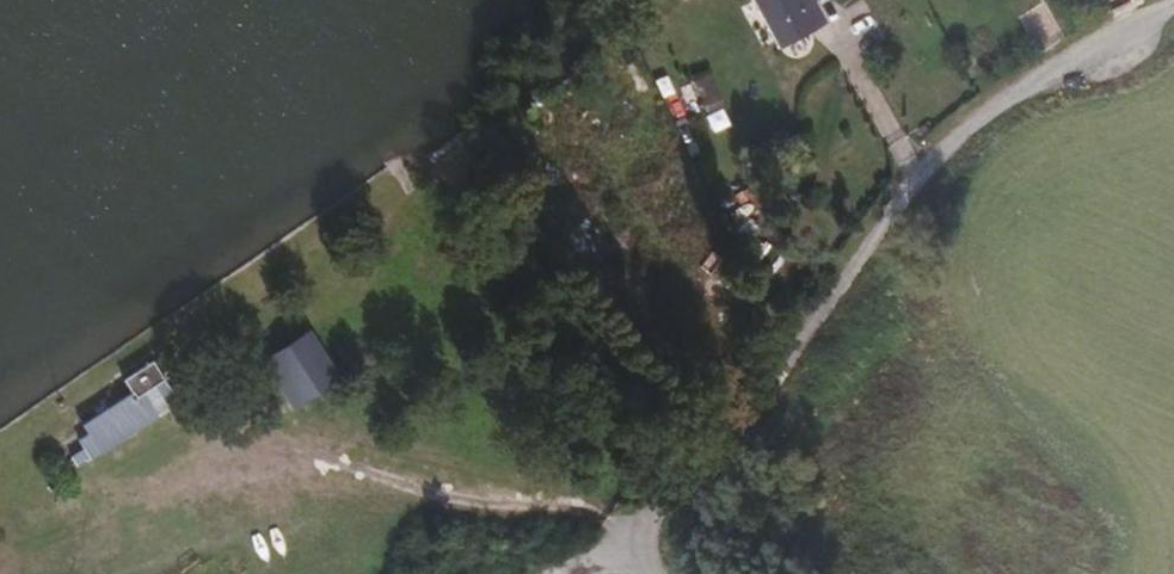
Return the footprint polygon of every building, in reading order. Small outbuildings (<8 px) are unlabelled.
[(820,22),(807,0),(754,0),(779,46),(820,22)] [(666,53),(646,58),(654,92),(674,87),(666,53)] [(710,73),(680,84),(691,114),(721,104),(710,73)] [(659,160),(687,148),(673,114),(645,126),(659,160)] [(402,264),(416,256),(407,241),(392,249),(402,264)] [(340,384),(315,339),(275,362),(301,407),(340,384)] [(184,406),(158,363),(130,380),(137,393),(88,423),(108,454),(184,406)]
